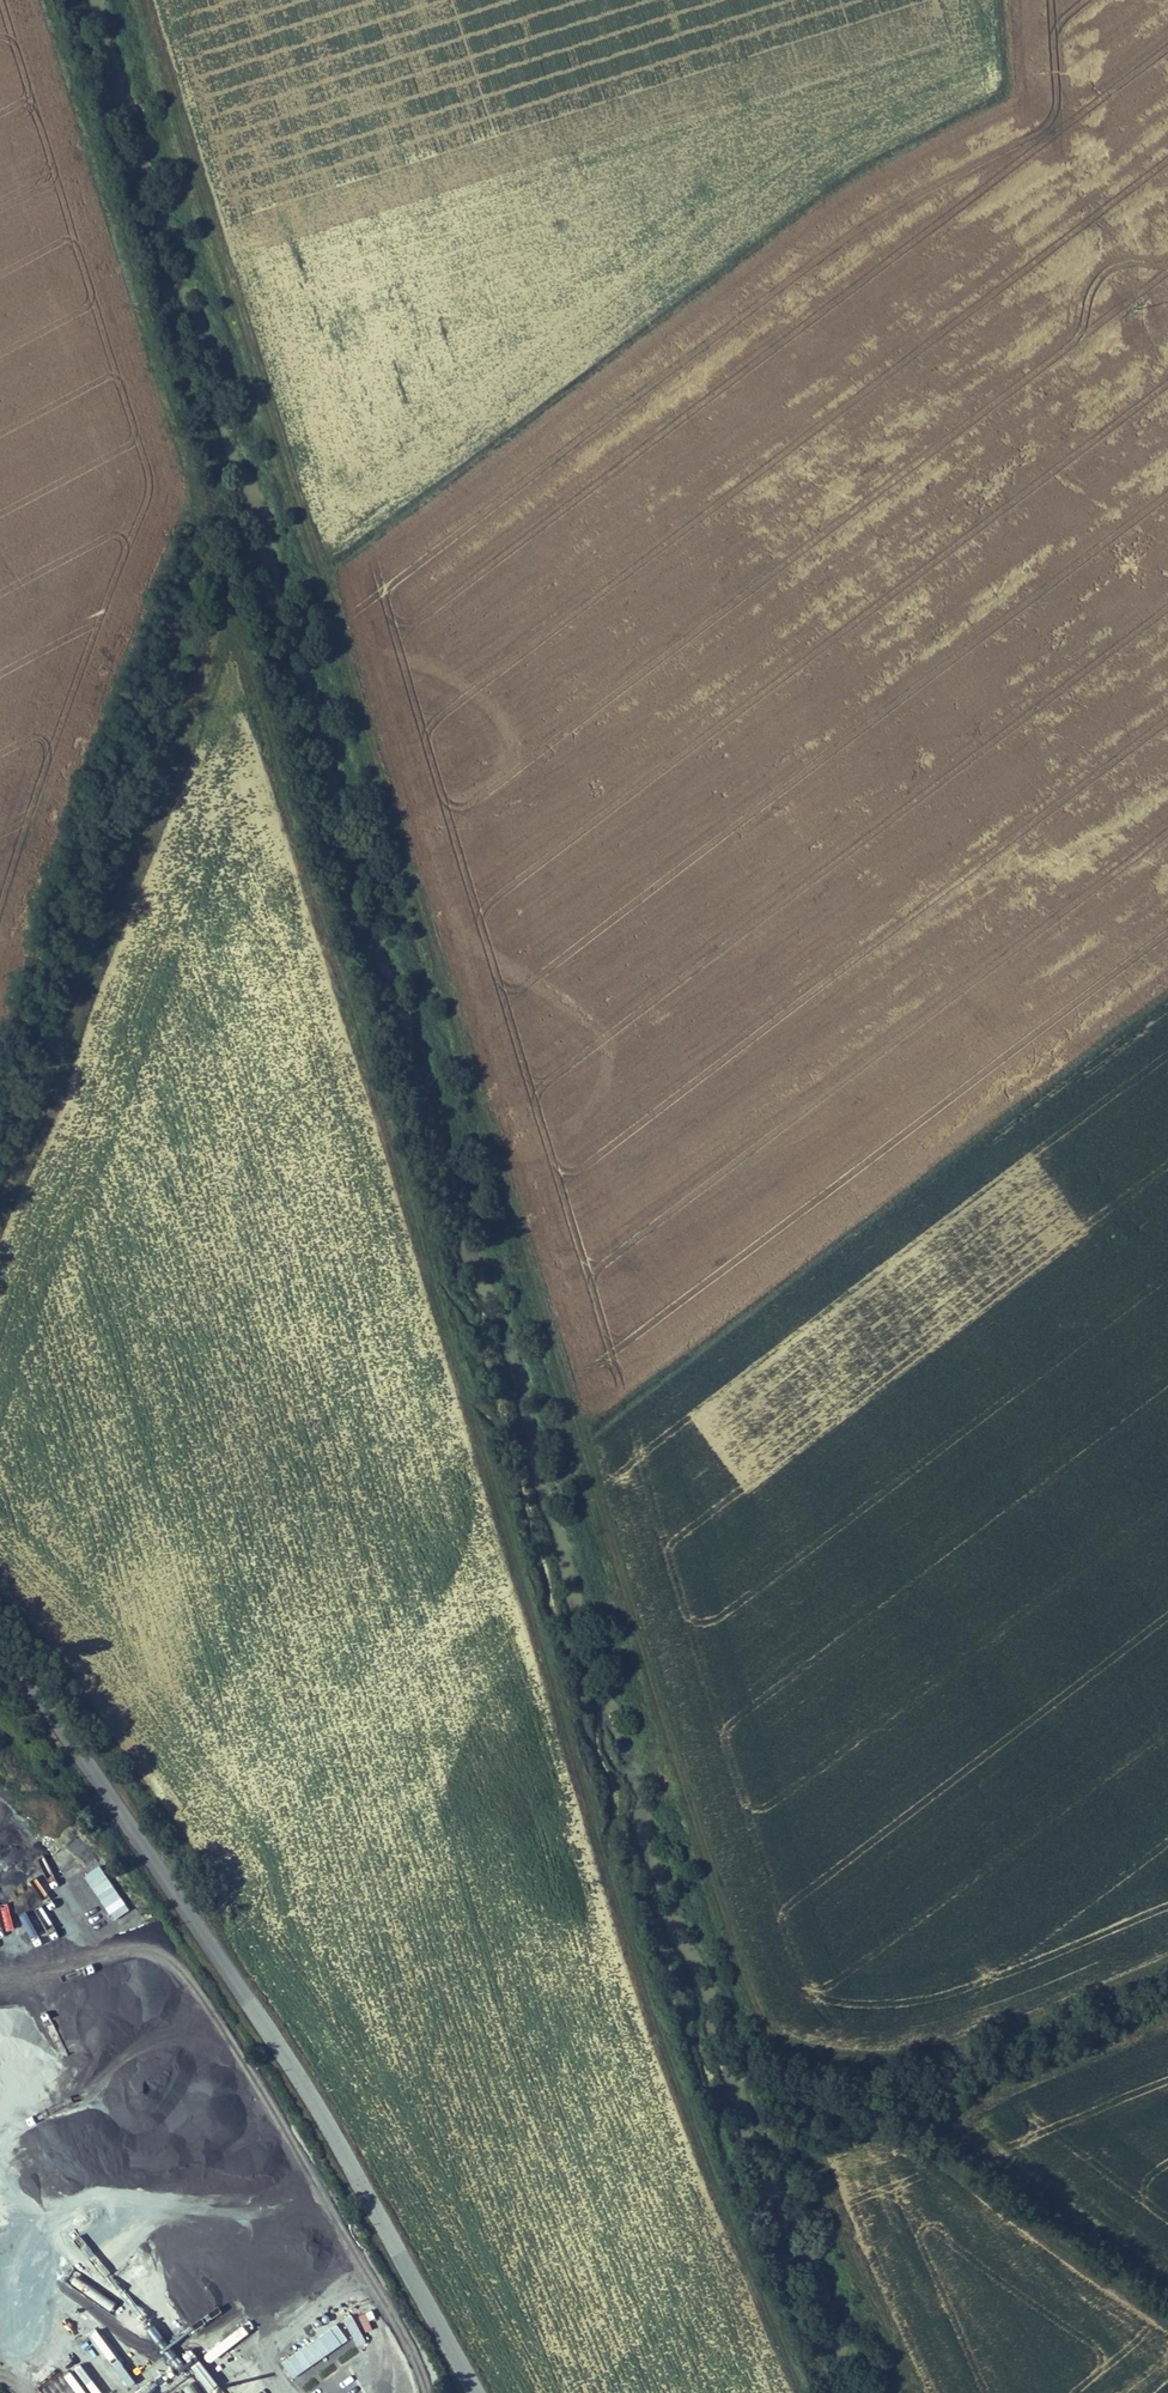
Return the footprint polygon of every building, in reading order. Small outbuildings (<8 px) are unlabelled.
[(129,1915),(125,1895),(97,1901),(101,1921),(129,1915)]
